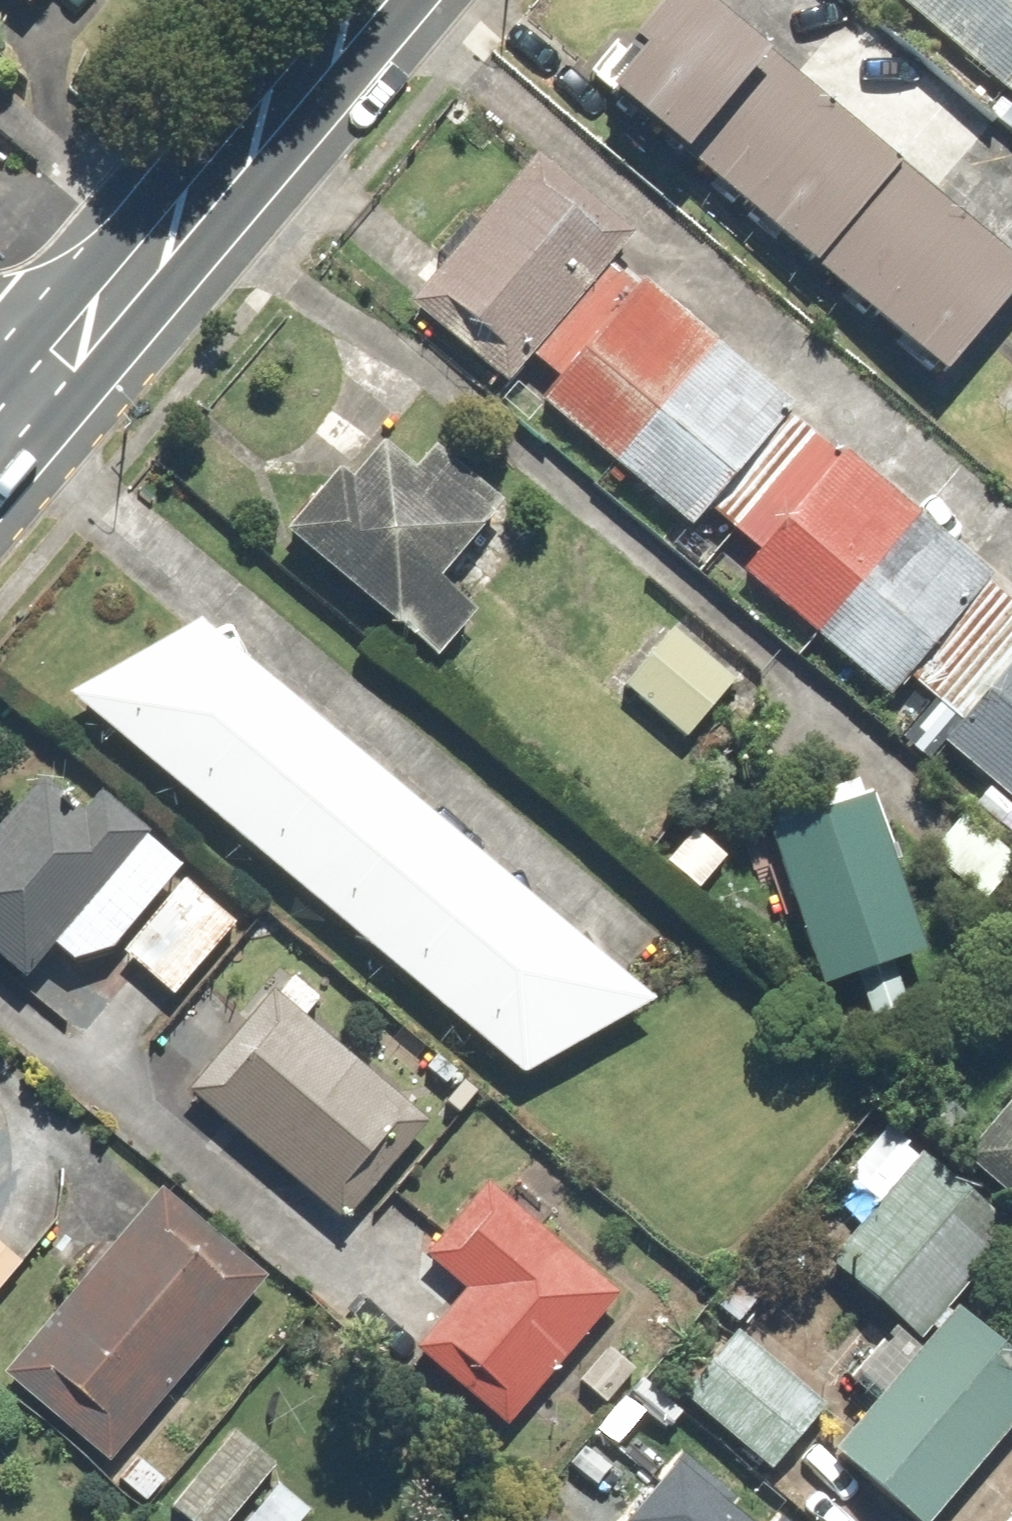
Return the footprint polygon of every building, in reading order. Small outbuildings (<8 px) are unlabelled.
[(738,0),(676,0),(610,74),(945,371),(1011,296),(1011,244),(738,0)] [(1011,91),(1011,0),(904,0),(1011,91)] [(479,150),(516,182),(537,157),(500,126),(479,150)] [(516,385),(540,356),(626,257),(647,232),(546,146),(537,157),(516,182),(450,259),(422,291),(415,299),(516,385)] [(383,258),(422,291),(450,259),(411,226),(383,258)] [(699,528),(717,508),(798,413),(803,407),(626,257),(540,356),(565,377),(547,399),(699,528)] [(844,452),(798,413),(717,508),(763,547),(844,452)] [(342,459),(289,524),(447,652),(492,597),(452,565),(508,497),(441,443),(430,457),(400,433),(364,477),(342,459)] [(898,696),(915,677),(998,579),(1004,573),(852,443),(844,452),(763,547),(746,567),(898,696)] [(998,579),(915,677),(967,722),(1011,669),(1011,590),(998,579)] [(208,618),(79,688),(533,1071),(669,993),(208,618)] [(745,679),(682,619),(627,677),(690,736),(745,679)] [(967,722),(951,741),(1011,793),(1011,669),(967,722)] [(98,981),(191,862),(154,833),(161,825),(109,784),(96,802),(40,758),(0,808),(0,948),(39,979),(61,952),(98,981)] [(881,778),(778,811),(831,979),(935,946),(881,778)] [(972,808),(938,850),(997,898),(1011,879),(1011,841),(972,808)] [(246,919),(192,873),(129,949),(183,994),(246,919)] [(437,1117),(281,988),(200,1087),(356,1216),(437,1117)] [(975,1152),(1011,1184),(1011,1108),(975,1152)] [(964,1293),(1011,1240),(1011,1210),(921,1127),(873,1180),(894,1199),(842,1256),(912,1321),(860,1378),(886,1401),(845,1446),(928,1520),(942,1520),(1011,1444),(1011,1337),(964,1293)] [(490,1179),(432,1246),(477,1285),(423,1347),(509,1422),(621,1293),(490,1179)] [(275,1275),(172,1185),(12,1366),(115,1456),(275,1275)] [(0,1234),(0,1296),(31,1262),(0,1234)] [(833,1404),(743,1323),(684,1389),(774,1470),(833,1404)] [(239,1426),(175,1501),(199,1520),(233,1520),(282,1462),(239,1426)] [(679,1459),(628,1520),(756,1520),(679,1459)] [(288,1478),(254,1520),(306,1520),(320,1503),(288,1478)]
